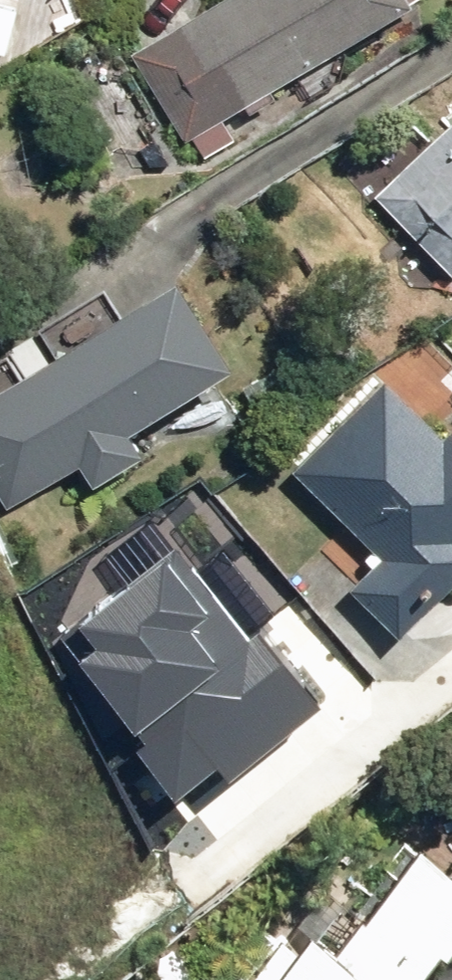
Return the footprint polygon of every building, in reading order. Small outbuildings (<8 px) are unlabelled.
[(135,56),(202,164),(232,145),(219,124),(239,112),(244,119),(269,103),(266,97),(423,0),(226,0),(135,56)] [(1,63),(14,15),(0,12),(0,63),(1,63)] [(368,199),(451,280),(451,112),(368,199)] [(157,291),(116,321),(96,293),(29,341),(48,368),(0,399),(0,503),(9,516),(70,472),(86,495),(134,461),(124,447),(195,396),(207,413),(232,395),(157,291)] [(379,390),(291,479),(378,564),(344,598),(394,648),(413,628),(430,612),(451,589),(451,437),(450,435),(438,448),(379,390)] [(344,759),(259,658),(136,762),(221,863),(344,759)] [(411,860),(324,971),(301,953),(294,962),(276,948),(251,979),(420,979),(435,962),(439,965),(451,949),(451,892),(411,860)]
